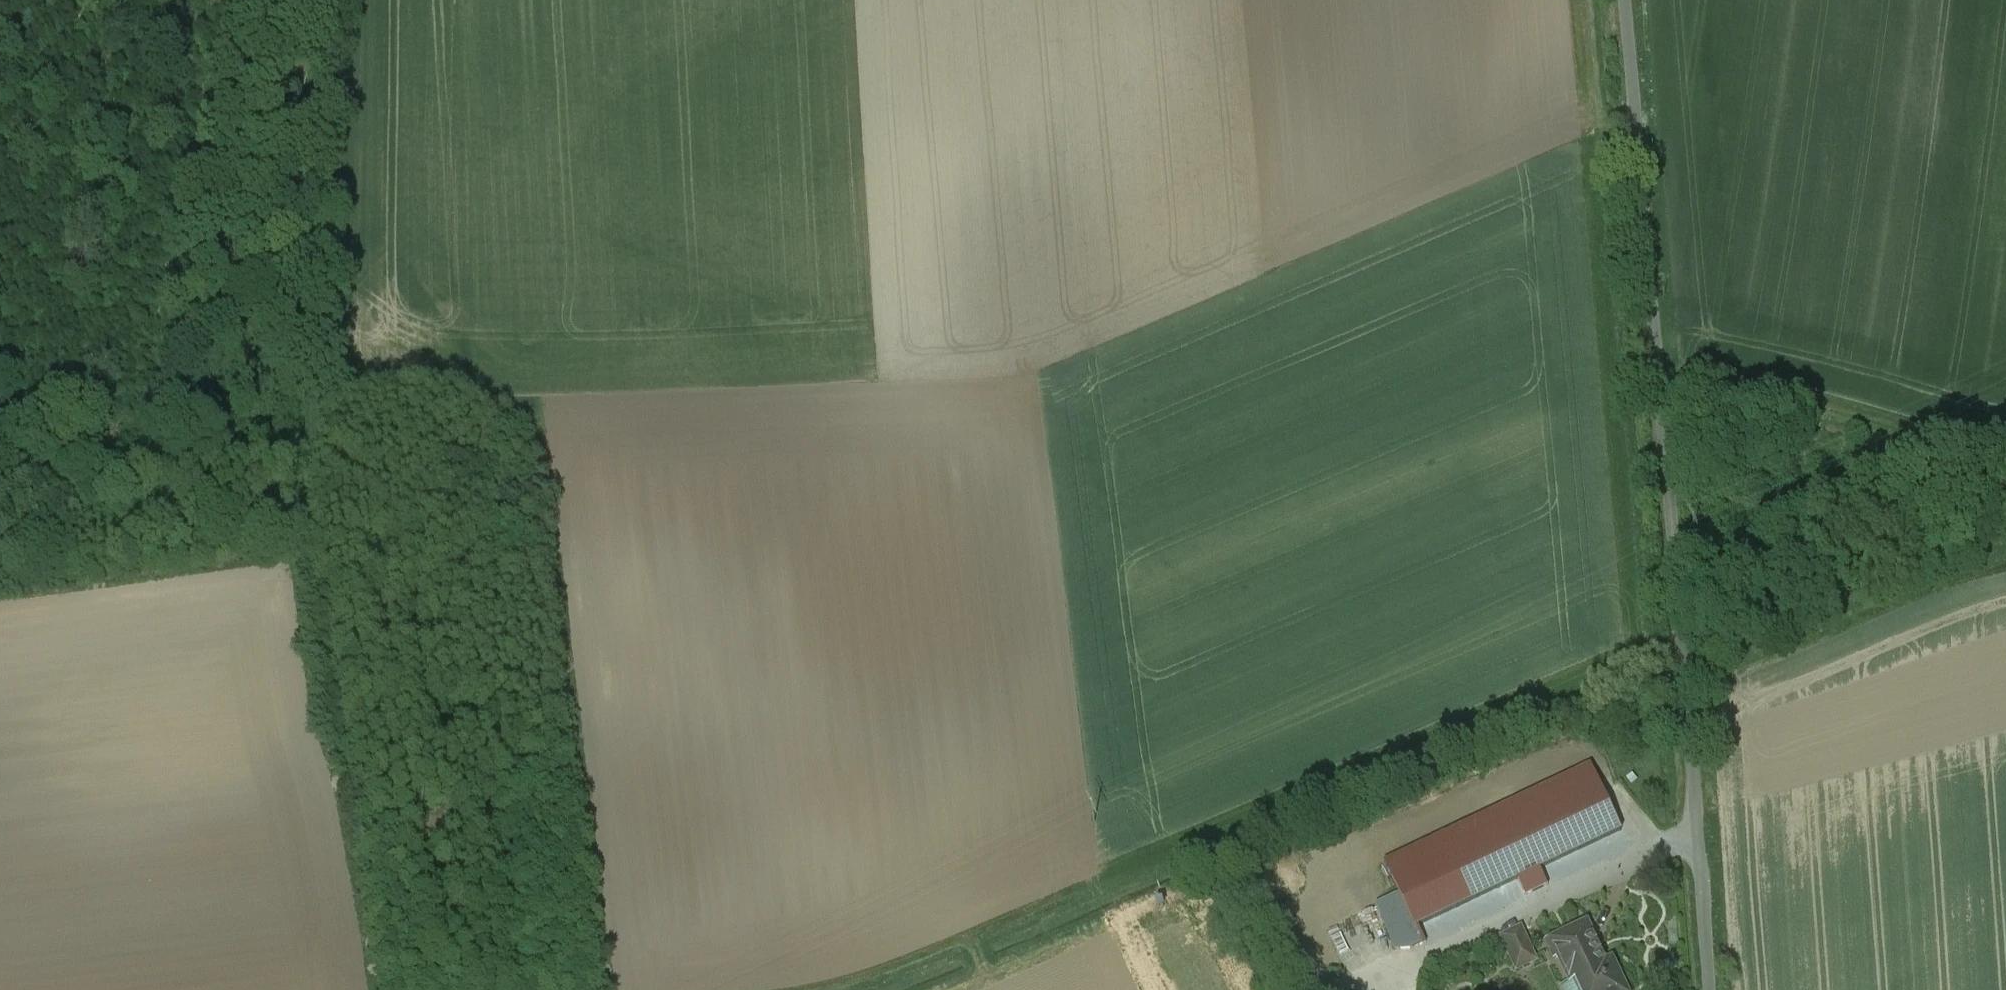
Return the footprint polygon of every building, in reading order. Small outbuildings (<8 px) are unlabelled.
[(1405,880),(1388,887),(1395,902),(1410,935),(1638,833),(1601,752),(1391,847),(1405,880)] [(1395,902),(1388,887),(1377,877),(1358,870),(1344,871),(1332,876),(1322,886),(1316,894),(1313,909),(1317,929),(1327,943),(1341,951),(1355,953),(1371,949),(1385,939),(1392,927),(1395,920),(1395,902)] [(1553,928),(1584,989),(1611,989),(1639,976),(1603,903),(1553,928)] [(1546,948),(1529,908),(1505,918),(1522,958),(1546,948)]
